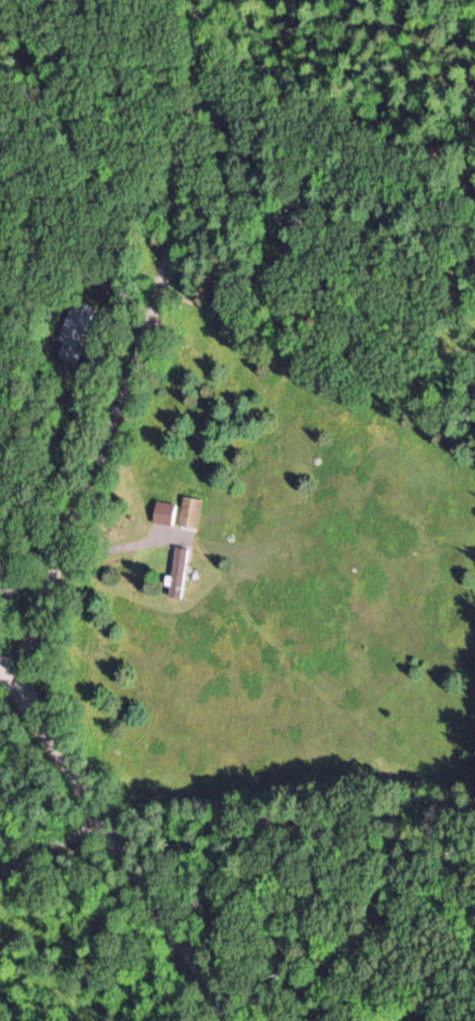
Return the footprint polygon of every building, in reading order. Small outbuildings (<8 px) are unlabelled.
[(76,363),(96,307),(72,298),(57,340),(62,342),(57,357),(76,363)] [(197,529),(203,499),(184,495),(178,525),(197,529)] [(173,526),(177,503),(157,499),(153,522),(173,526)] [(168,594),(180,597),(189,548),(177,546),(168,594)]
